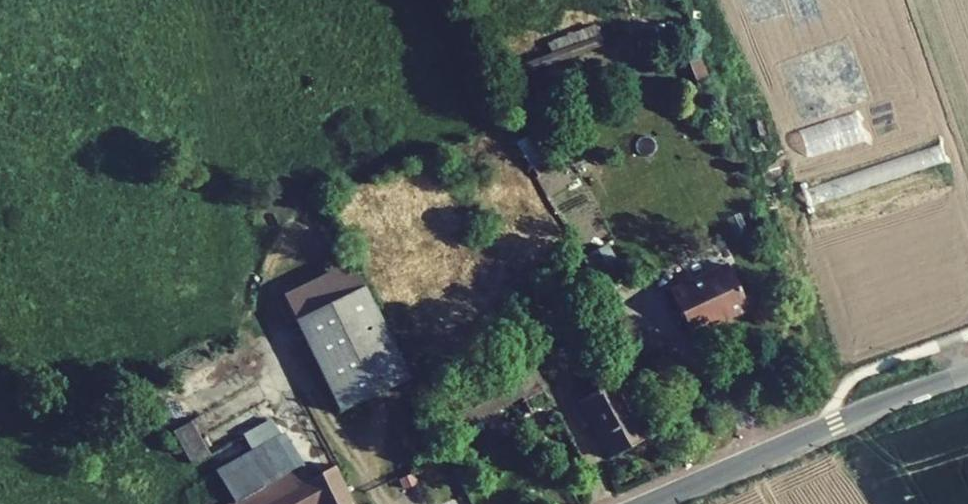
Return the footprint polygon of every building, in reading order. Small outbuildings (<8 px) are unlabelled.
[(594,269),(602,285),(622,275),(614,259),(594,269)] [(339,409),(407,376),(361,280),(352,264),(284,297),(339,409)] [(669,292),(689,335),(747,308),(727,265),(669,292)] [(602,355),(612,374),(630,364),(620,345),(602,355)] [(578,401),(610,458),(647,437),(614,380),(578,401)] [(242,434),(250,449),(279,433),(270,418),(242,434)] [(191,465),(209,455),(190,421),(172,432),(191,465)] [(302,463),(283,431),(215,470),(234,502),(302,463)] [(335,465),(311,477),(302,463),(234,502),(230,503),(353,503),(335,465)] [(399,480),(404,490),(417,484),(413,474),(399,480)]
